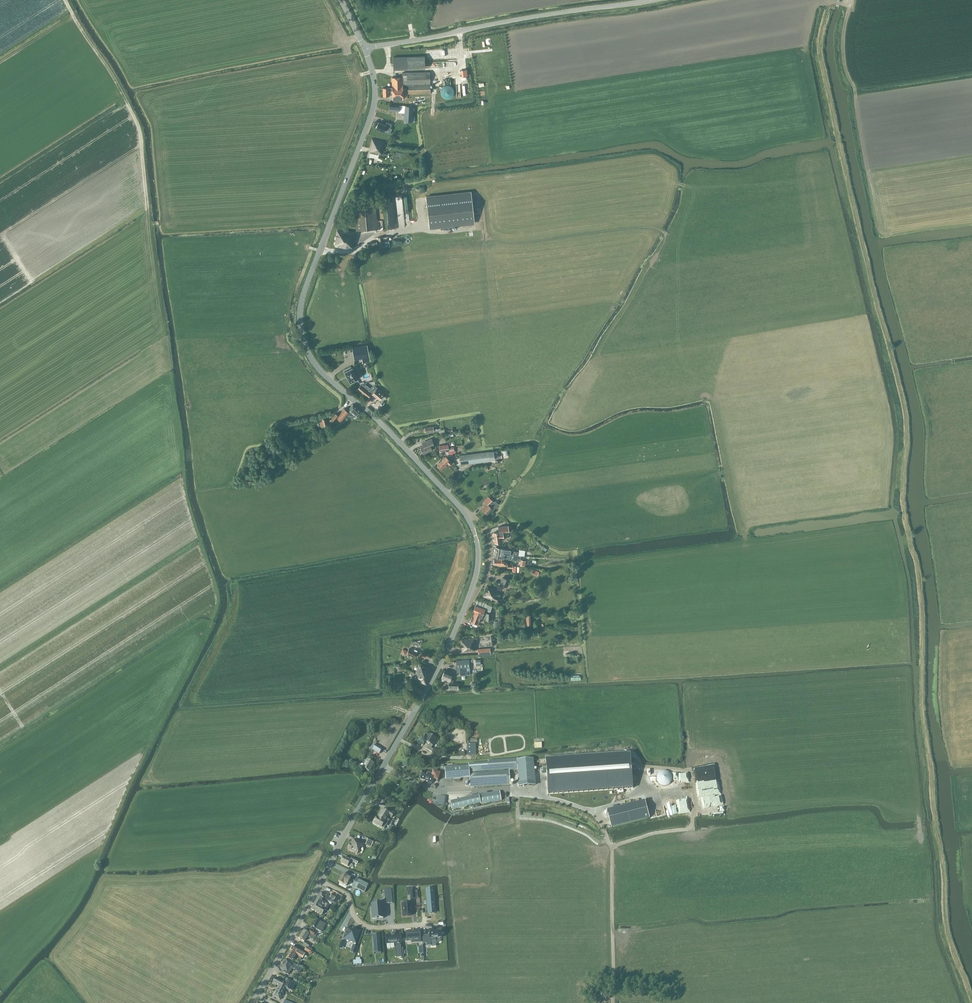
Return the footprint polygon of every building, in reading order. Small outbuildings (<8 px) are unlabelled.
[(429,62),(438,61),(438,50),(428,50),(429,62)] [(393,70),(425,69),(425,56),(393,57),(393,70)] [(383,88),(383,96),(389,96),(389,95),(392,95),(392,100),(403,100),(403,99),(407,98),(407,88),(403,88),(403,85),(407,85),(408,94),(431,93),(430,72),(402,72),(402,77),(392,77),(392,88),(389,88),(383,88)] [(452,97),(453,96),(454,94),(454,92),(454,91),(453,89),(452,87),(451,86),(450,86),(448,85),(447,85),(445,86),(444,86),(443,87),(442,88),(441,90),(441,91),(441,92),(441,93),(441,95),(442,97),(444,98),(445,98),(447,99),(449,99),(450,98),(452,97)] [(404,112),(404,121),(413,122),(413,117),(413,106),(405,106),(404,112)] [(379,122),(376,128),(384,132),(385,128),(389,130),(390,130),(392,124),(387,122),(386,125),(379,122)] [(371,141),(370,146),(370,148),(371,148),(370,152),(382,155),(383,148),(384,149),(385,142),(380,140),(372,139),(371,141)] [(475,223),(471,192),(426,197),(429,228),(475,223)] [(400,194),(394,195),(397,214),(403,213),(400,194)] [(378,229),(376,206),(354,208),(356,231),(378,229)] [(353,248),(354,247),(356,248),(357,243),(354,242),(356,232),(337,229),(334,246),(348,248),(348,247),(353,248)] [(378,248),(390,246),(389,236),(376,238),(377,241),(367,243),(368,249),(378,247),(378,248)] [(354,357),(356,357),(357,359),(369,357),(367,345),(352,348),(354,357)] [(357,378),(356,376),(359,374),(357,371),(355,373),(352,368),(345,371),(344,372),(345,372),(347,376),(348,378),(348,379),(350,382),(351,382),(357,379),(358,378),(357,378)] [(361,385),(358,389),(368,397),(372,393),(372,394),(379,400),(384,395),(383,394),(384,393),(379,389),(378,390),(377,389),(375,391),(370,388),(365,384),(366,382),(364,383),(362,383),(363,384),(361,385)] [(345,417),(347,415),(349,417),(350,416),(353,418),(355,419),(361,411),(353,404),(347,411),(344,408),(338,415),(336,413),(331,419),(334,421),(337,417),(340,420),(341,421),(345,417)] [(324,427),(328,426),(326,418),(322,419),(319,420),(321,427),(324,426),(324,427)] [(431,446),(431,445),(434,444),(432,439),(423,442),(424,445),(420,447),(423,454),(433,450),(432,449),(433,449),(432,446),(431,446)] [(439,446),(440,450),(440,453),(446,452),(448,451),(449,451),(449,447),(448,444),(439,446)] [(495,459),(494,451),(489,452),(459,455),(461,465),(491,461),(491,460),(495,459)] [(445,465),(448,462),(448,463),(449,464),(451,462),(450,461),(446,456),(437,464),(441,468),(442,468),(442,469),(443,469),(446,466),(446,465),(445,465)] [(487,514),(492,509),(495,506),(496,507),(498,504),(495,501),(494,502),(488,496),(484,501),(486,504),(482,509),(487,514)] [(498,527),(499,532),(494,533),(495,543),(501,542),(500,538),(504,538),(503,532),(509,531),(508,526),(498,527)] [(496,547),(495,552),(518,555),(519,552),(513,551),(513,550),(496,547)] [(495,557),(504,558),(520,560),(521,556),(518,555),(495,552),(495,557)] [(500,585),(508,587),(510,580),(502,577),(500,585)] [(498,592),(500,589),(487,585),(483,596),(492,599),(492,600),(499,603),(502,594),(498,592)] [(488,605),(487,604),(477,600),(472,614),(469,621),(478,624),(480,617),(481,617),(484,610),(485,608),(491,611),(492,606),(488,605)] [(461,640),(462,646),(462,652),(475,651),(474,647),(475,647),(475,642),(478,641),(477,638),(474,639),(461,640)] [(407,653),(415,657),(417,652),(409,648),(407,653)] [(457,672),(470,672),(469,661),(456,661),(457,672)] [(432,669),(419,663),(415,674),(412,678),(426,685),(431,675),(431,674),(430,673),(432,669)] [(453,673),(444,670),(441,678),(450,682),(450,681),(453,682),(454,680),(453,679),(451,679),(451,677),(453,673)] [(433,746),(437,739),(428,735),(425,742),(429,744),(428,746),(426,749),(432,752),(432,753),(434,754),(436,751),(433,750),(434,749),(431,748),(432,746),(433,746)] [(376,744),(372,749),(379,754),(383,749),(376,744)] [(471,744),(467,744),(468,756),(472,756),(476,755),(476,744),(471,744)] [(631,753),(546,759),(548,793),(633,788),(631,753)] [(362,768),(369,772),(374,763),(367,759),(362,768)] [(468,764),(469,766),(469,773),(509,770),(509,771),(518,770),(517,761),(517,759),(493,761),(488,761),(488,763),(468,764)] [(518,770),(519,787),(535,786),(534,760),(517,761),(518,770)] [(470,779),(469,773),(469,766),(445,768),(446,780),(470,779)] [(510,785),(509,771),(509,770),(469,773),(470,779),(470,788),(510,785)] [(440,774),(435,772),(434,774),(423,771),(420,779),(429,782),(428,783),(429,784),(431,784),(432,784),(432,783),(433,779),(438,781),(440,774)] [(481,804),(501,801),(500,792),(478,796),(450,802),(452,811),(481,804)] [(607,810),(608,814),(612,828),(650,818),(645,800),(608,810),(607,810)] [(383,810),(381,815),(379,816),(378,817),(377,817),(376,819),(375,820),(374,821),(374,823),(384,829),(389,820),(387,819),(388,816),(392,818),(394,813),(390,810),(388,813),(383,810)] [(352,841),(348,849),(357,854),(361,847),(363,848),(365,844),(354,839),(353,842),(352,841)] [(351,861),(344,857),(341,864),(347,867),(349,868),(351,864),(352,865),(353,863),(357,865),(359,862),(352,859),(351,861)] [(348,877),(343,874),(338,882),(344,885),(347,886),(351,878),(348,877)] [(369,884),(356,878),(352,886),(364,893),(369,884)] [(320,893),(311,909),(322,915),(325,910),(326,911),(329,906),(325,903),(327,900),(330,902),(330,901),(336,904),(341,896),(337,893),(336,895),(333,894),(330,898),(328,897),(327,896),(326,895),(323,893),(320,893)] [(384,894),(385,904),(392,903),(392,893),(384,894)] [(411,903),(402,904),(403,916),(412,915),(411,903)] [(383,919),(382,904),(371,905),(373,920),(383,919)] [(316,919),(312,926),(318,930),(319,928),(320,928),(323,923),(320,922),(316,919)] [(343,939),(356,944),(360,931),(348,927),(343,939)] [(426,936),(427,944),(427,946),(431,946),(430,941),(435,941),(435,938),(442,938),(441,929),(429,930),(429,935),(426,936)] [(307,937),(313,940),(314,937),(309,934),(303,930),(298,938),(304,942),(307,937)] [(407,941),(411,941),(420,940),(419,931),(414,931),(413,931),(412,931),(406,932),(407,941)] [(381,953),(380,934),(380,935),(379,935),(377,935),(376,935),(374,935),(374,936),(373,936),(373,935),(372,935),(373,940),(373,944),(373,946),(373,947),(375,947),(376,953),(381,953)] [(381,946),(390,945),(391,948),(390,948),(391,960),(396,960),(396,948),(395,948),(395,945),(395,937),(390,937),(390,936),(387,936),(387,937),(381,937),(381,946)] [(292,962),(297,955),(302,958),(305,954),(293,946),(290,951),(286,958),(292,962)] [(286,959),(280,969),(284,971),(283,972),(288,975),(290,971),(291,971),(292,969),(297,972),(298,966),(293,963),(286,959)] [(274,997),(280,1000),(286,989),(289,991),(293,981),(287,979),(285,983),(283,982),(275,978),(272,983),(279,987),(276,992),(275,992),(273,995),(274,996),(274,997)]
